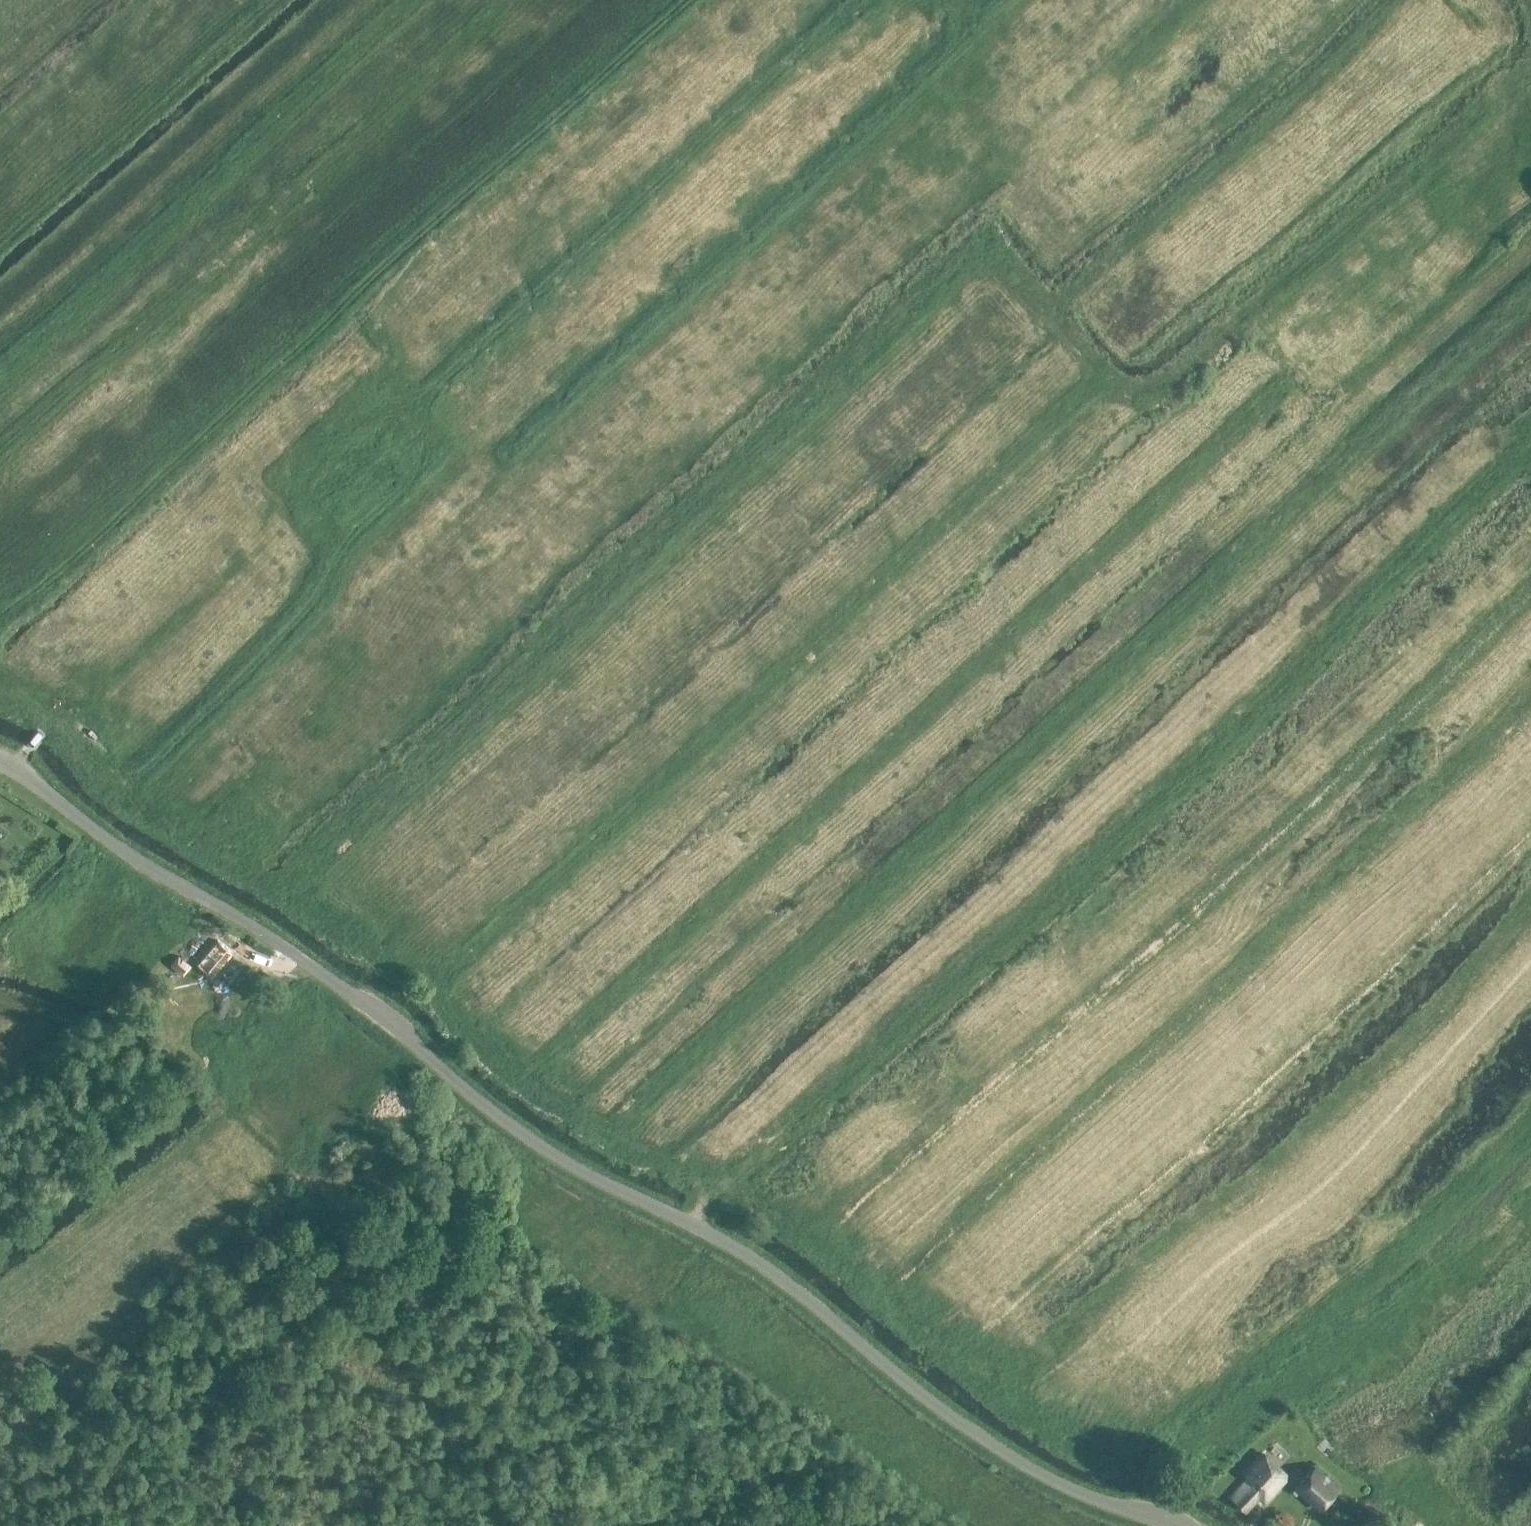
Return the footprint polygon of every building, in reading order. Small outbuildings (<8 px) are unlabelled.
[(230,947),(211,933),(190,961),(209,975),(230,947)] [(182,975),(190,966),(176,955),(168,966),(182,975)] [(1287,1478),(1264,1456),(1241,1478),(1245,1482),(1230,1498),(1244,1512),(1259,1496),(1264,1501),(1287,1478)] [(1315,1465),(1291,1491),(1301,1500),(1304,1497),(1319,1510),(1339,1487),(1315,1465)]
